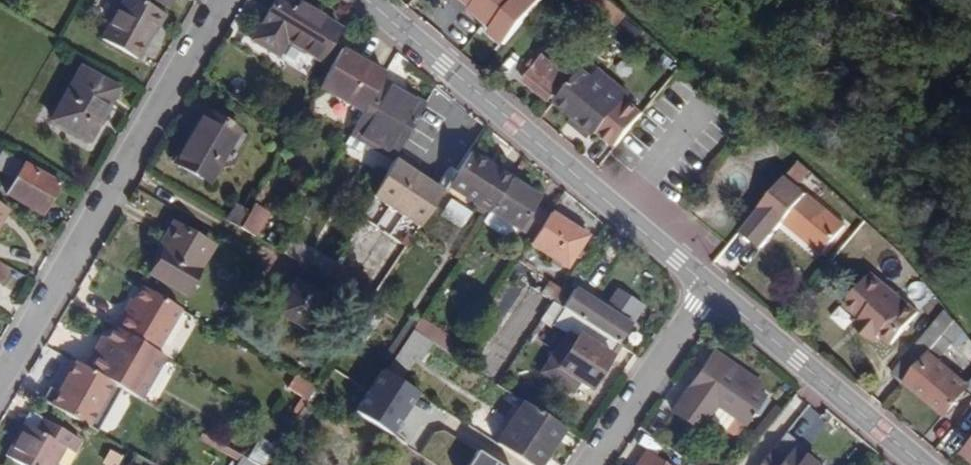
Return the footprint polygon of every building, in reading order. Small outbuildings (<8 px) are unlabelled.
[(142,0),(123,0),(102,37),(138,57),(154,29),(157,31),(167,13),(142,0)] [(278,54),(287,40),(320,60),(339,26),(296,0),(275,0),(252,39),(278,54)] [(513,45),(552,2),(550,0),(463,0),(513,45)] [(619,7),(611,0),(588,0),(609,17),(619,7)] [(619,26),(628,15),(619,7),(609,17),(619,26)] [(570,56),(556,44),(525,78),(550,100),(559,89),(557,87),(570,73),(562,65),(570,56)] [(384,75),(342,51),(319,89),(362,114),(383,77),(384,75)] [(81,66),(52,117),(88,138),(117,87),(81,66)] [(594,76),(584,67),(557,100),(575,116),(593,132),(596,134),(598,132),(615,147),(643,114),(626,99),(623,102),(594,76)] [(626,99),(631,94),(600,68),(594,76),(623,102),(626,99)] [(401,144),(408,132),(425,102),(383,77),(362,114),(352,133),(345,145),(359,153),(366,141),(394,158),(401,144)] [(411,135),(408,132),(401,144),(423,162),(432,152),(434,154),(456,128),(433,109),(411,135)] [(206,110),(174,163),(209,182),(239,129),(206,110)] [(575,116),(568,122),(588,139),(593,132),(575,116)] [(439,170),(452,179),(471,151),(475,145),(463,135),(439,170)] [(7,192),(41,211),(58,181),(3,150),(0,155),(0,166),(16,176),(7,192)] [(489,211),(511,177),(471,151),(452,179),(447,187),(444,192),(440,197),(457,209),(468,215),(474,205),(487,213),(489,211)] [(444,192),(393,159),(372,196),(420,227),(440,197),(444,192)] [(799,186),(811,171),(799,160),(761,207),(780,222),(783,219),(823,252),(845,225),(799,186)] [(533,237),(548,213),(536,205),(540,196),(511,177),(489,211),(516,229),(519,231),(520,229),(533,237)] [(224,218),(239,227),(249,210),(235,202),(224,218)] [(10,209),(0,203),(0,226),(10,209)] [(268,212),(253,203),(249,210),(239,227),(254,235),(268,212)] [(468,215),(457,209),(451,220),(461,226),(468,215)] [(487,213),(482,222),(509,239),(516,229),(489,211),(487,213)] [(550,211),(548,213),(533,237),(530,242),(564,265),(568,261),(571,263),(577,256),(573,253),(585,234),(550,211)] [(150,274),(185,294),(213,246),(172,223),(163,238),(170,242),(150,274)] [(326,277),(334,263),(292,238),(284,252),(326,277)] [(870,271),(843,302),(859,316),(864,320),(861,324),(875,337),(878,333),(890,343),(917,311),(870,271)] [(324,297),(294,280),(276,311),(306,328),(324,297)] [(540,292),(552,301),(560,289),(548,280),(540,292)] [(560,289),(552,301),(616,343),(618,344),(636,318),(623,309),(618,314),(575,286),(572,289),(564,283),(560,289)] [(181,309),(143,288),(128,313),(123,311),(114,327),(157,351),(181,309)] [(586,389),(616,343),(552,301),(539,321),(552,329),(557,322),(577,334),(570,345),(554,368),(574,382),(586,389)] [(904,382),(955,321),(945,308),(891,374),(902,384),(904,382)] [(864,320),(859,316),(853,323),(872,340),(875,337),(861,324),(864,320)] [(416,323),(409,318),(387,351),(394,357),(413,328),(416,323)] [(416,323),(413,328),(432,341),(454,356),(471,331),(456,323),(447,336),(419,318),(416,323)] [(967,387),(968,385),(937,359),(952,342),(960,348),(969,338),(955,321),(904,382),(944,414),(967,387)] [(157,351),(114,327),(98,353),(94,351),(85,367),(115,382),(143,397),(167,356),(157,351)] [(432,341),(413,328),(394,357),(385,372),(400,382),(420,352),(424,354),(432,341)] [(545,363),(554,368),(570,345),(560,339),(545,363)] [(714,352),(710,357),(724,367),(759,390),(763,385),(714,352)] [(710,357),(690,387),(704,396),(724,367),(710,357)] [(52,390),(58,392),(76,362),(70,359),(52,390)] [(49,388),(41,400),(90,426),(115,382),(85,367),(76,362),(58,392),(52,390),(49,388)] [(574,382),(554,368),(545,363),(539,372),(569,391),(574,382)] [(755,411),(766,395),(759,390),(724,367),(704,396),(690,387),(672,413),(697,429),(705,418),(733,437),(752,409),(755,411)] [(316,387),(296,375),(289,388),(308,398),(316,387)] [(324,392),(316,387),(308,398),(294,420),(302,426),(324,392)] [(420,405),(400,393),(382,417),(403,432),(420,405)] [(523,401),(495,443),(529,464),(540,464),(564,428),(523,401)] [(43,417),(32,411),(25,424),(34,430),(43,417)] [(24,464),(57,464),(58,463),(67,448),(74,451),(81,439),(43,417),(34,430),(25,424),(6,455),(24,464)] [(205,433),(202,439),(238,459),(241,453),(205,433)] [(266,462),(278,445),(262,434),(250,454),(266,462)] [(962,447),(970,454),(970,436),(962,447)] [(780,439),(771,451),(782,460),(792,448),(780,439)] [(67,448),(58,463),(60,464),(66,464),(74,451),(67,448)] [(792,448),(782,460),(771,451),(759,464),(812,464),(792,448)] [(111,449),(103,462),(108,464),(116,464),(121,456),(111,449)] [(234,464),(263,464),(242,452),(234,464)] [(485,452),(477,464),(506,464),(485,452)] [(645,452),(636,464),(665,464),(645,452)]
